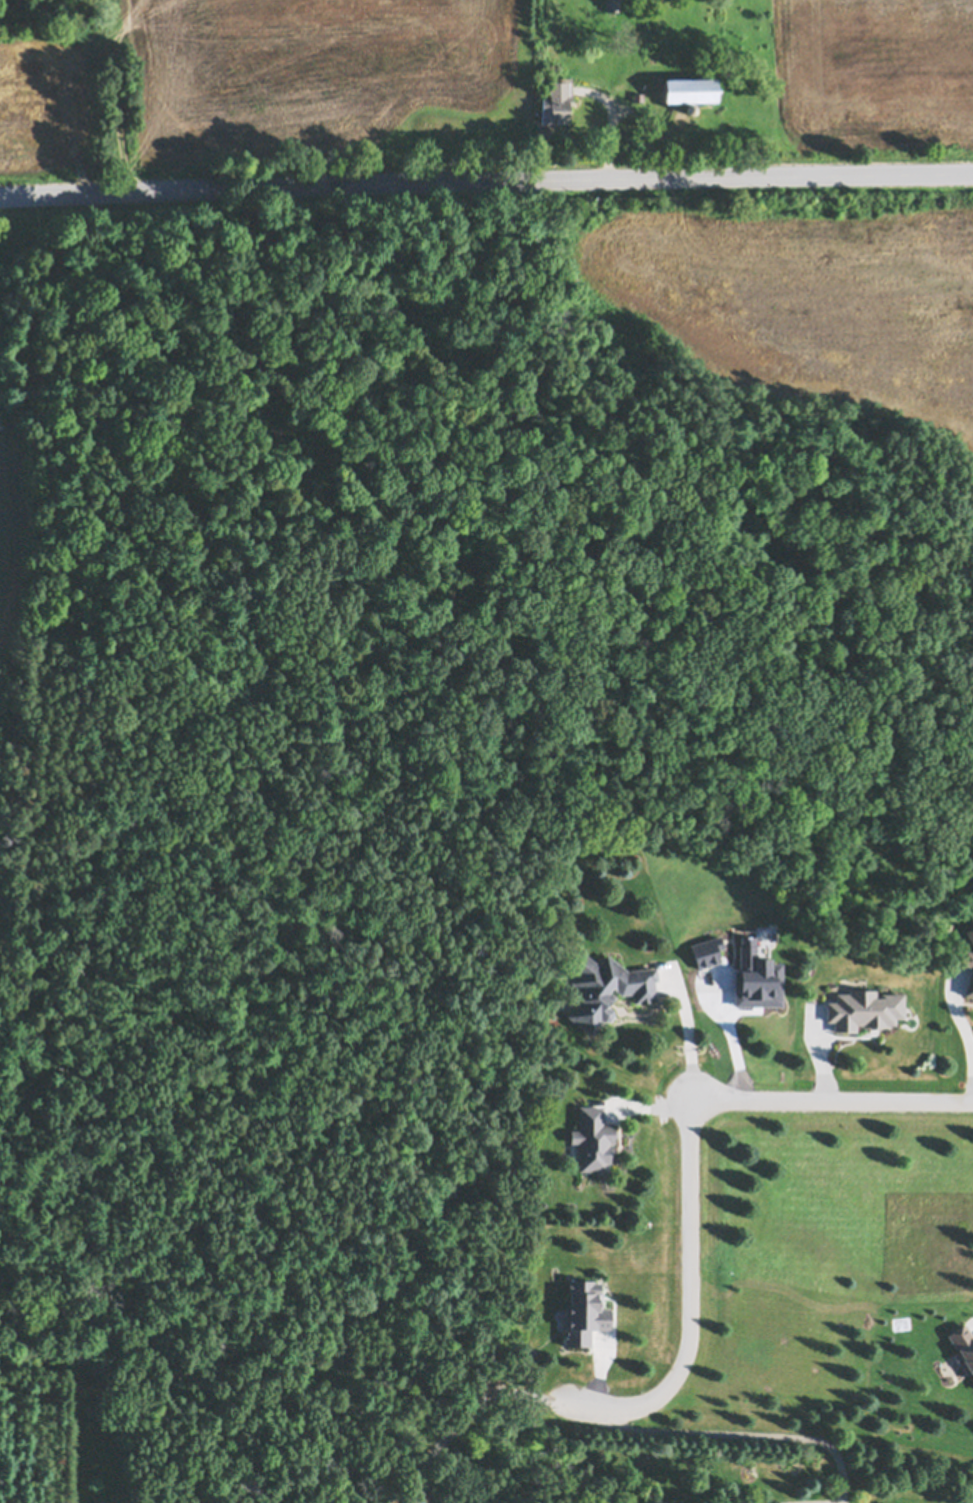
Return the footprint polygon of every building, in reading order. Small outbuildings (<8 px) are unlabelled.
[(606,9),(606,0),(621,0),(621,9),(606,9)] [(679,72),(679,68),(694,68),(694,72),(717,71),(717,99),(666,100),(665,73),(679,72)] [(542,96),(550,96),(550,92),(550,77),(569,77),(570,119),(564,119),(564,117),(557,117),(557,119),(542,119),(541,106),(543,106),(542,96)] [(635,91),(644,91),(644,99),(635,99),(635,91)] [(697,109),(696,111),(695,112),(693,113),(692,113),(690,113),(688,112),(687,111),(687,109),(687,107),(688,105),(690,104),(692,104),(694,104),(695,105),(696,107),(697,109)] [(966,948),(972,950),(972,965),(962,962),(966,948)] [(580,987),(572,981),(578,972),(570,966),(583,950),(599,963),(607,952),(628,969),(656,965),(658,978),(655,978),(657,998),(634,1001),(633,991),(621,993),(615,988),(616,987),(612,984),(609,989),(615,994),(613,997),(613,996),(608,1002),(609,1003),(608,1004),(613,1007),(613,1013),(610,1018),(604,1018),(593,1033),(568,1014),(575,1005),(578,1005),(581,1001),(582,1002),(580,987)] [(965,992),(972,965),(972,996),(971,995),(971,994),(965,992)] [(835,1030),(835,1020),(828,1020),(828,1000),(837,1000),(837,992),(850,992),(850,988),(877,988),(877,996),(882,996),(882,992),(904,992),(904,1016),(896,1016),(896,1023),(887,1023),(887,1026),(880,1026),(880,1027),(878,1027),(878,1026),(874,1026),(874,1027),(871,1027),(871,1026),(864,1026),(864,1023),(857,1023),(857,1030),(835,1030)] [(579,1141),(571,1141),(571,1128),(579,1128),(579,1104),(603,1104),(604,1121),(614,1121),(614,1127),(616,1127),(616,1136),(614,1136),(614,1141),(612,1141),(612,1153),(610,1153),(610,1160),(607,1160),(607,1169),(579,1169),(579,1141)] [(566,1304),(570,1304),(570,1302),(569,1302),(569,1296),(570,1296),(570,1290),(569,1290),(569,1280),(571,1280),(571,1279),(595,1279),(594,1281),(601,1281),(601,1291),(603,1291),(603,1307),(611,1307),(611,1327),(591,1327),(591,1345),(566,1344),(566,1304)] [(965,1322),(972,1334),(972,1372),(971,1369),(966,1372),(961,1363),(960,1364),(952,1353),(958,1349),(947,1333),(965,1322)]
